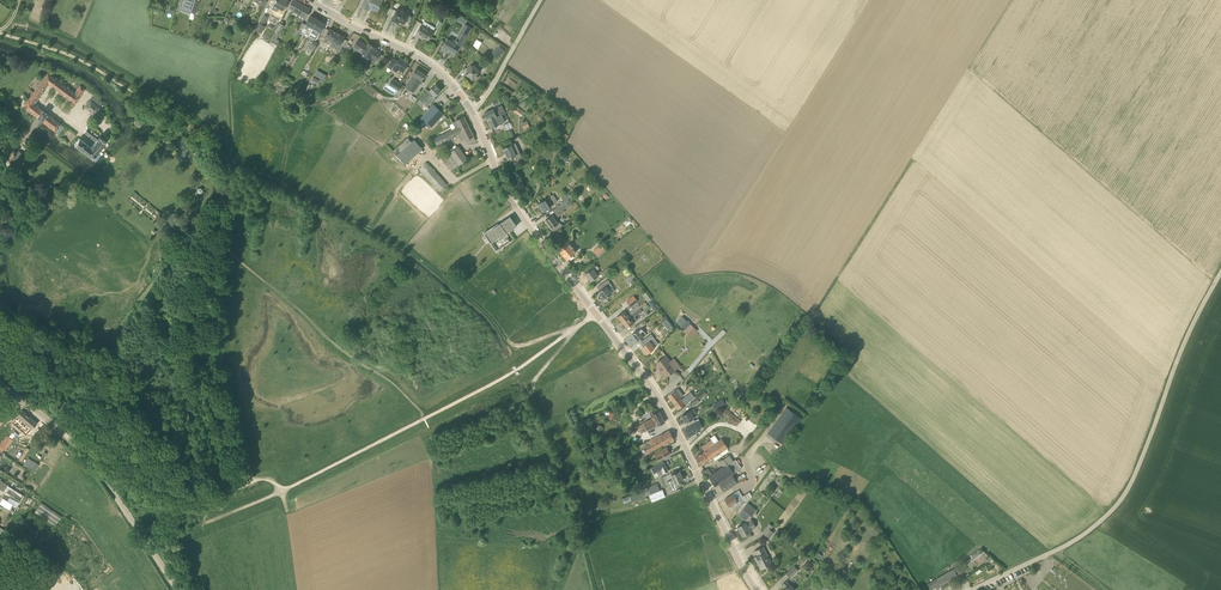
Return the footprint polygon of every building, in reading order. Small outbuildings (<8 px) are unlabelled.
[(182,7),(191,11),(194,3),(195,0),(185,0),(182,7)] [(277,0),(276,0),(272,8),(277,11),(279,7),(283,10),(288,1),(286,0),(278,0),(278,1),(277,0)] [(296,11),(306,16),(310,9),(294,0),(293,0),(289,7),(296,11)] [(378,11),(383,0),(365,0),(362,6),(368,9),(370,6),(373,7),(372,8),(378,11)] [(395,15),(392,20),(396,22),(399,23),(399,21),(405,24),(406,21),(408,22),(410,21),(412,17),(411,15),(409,14),(397,9),(395,15)] [(459,14),(456,19),(464,23),(467,19),(459,14)] [(264,15),(260,23),(256,30),(262,33),(266,26),(264,24),(268,17),(264,15)] [(302,23),(299,28),(302,30),(304,27),(307,29),(311,31),(313,28),(318,19),(310,15),(306,23),(305,24),(302,23)] [(311,31),(315,33),(319,36),(325,23),(318,19),(311,31)] [(433,32),(435,28),(424,21),(422,25),(421,25),(416,34),(421,37),(421,36),(428,40),(433,32)] [(280,23),(275,32),(279,34),(284,25),(280,23)] [(443,45),(440,50),(446,53),(447,51),(453,55),(457,49),(459,50),(462,45),(465,39),(472,28),(465,24),(459,34),(455,40),(453,39),(452,40),(448,37),(443,45)] [(325,30),(320,39),(330,45),(337,33),(330,29),(329,30),(328,31),(325,30)] [(330,45),(333,47),(340,51),(347,40),(344,38),(345,37),(337,33),(330,45)] [(313,51),(318,43),(313,40),(308,49),(313,51)] [(376,61),(381,53),(376,50),(377,48),(369,43),(367,45),(358,40),(354,46),(362,51),(362,52),(376,61)] [(494,52),(498,56),(504,51),(500,46),(494,52)] [(393,58),(389,65),(393,68),(397,70),(398,69),(402,72),(407,65),(408,63),(408,62),(400,57),(397,61),(393,58)] [(469,71),(466,74),(472,80),(473,79),(474,80),(479,77),(477,74),(480,71),(474,64),(473,65),(471,64),(468,67),(466,68),(469,71)] [(413,76),(406,87),(414,92),(418,86),(426,73),(417,67),(412,75),(413,76)] [(319,72),(320,71),(317,70),(314,75),(323,80),(325,76),(319,72)] [(23,107),(37,117),(41,121),(41,120),(48,125),(55,131),(58,133),(63,126),(60,124),(53,118),(47,114),(34,104),(48,84),(75,104),(80,97),(79,97),(85,89),(80,85),(74,93),(48,73),(28,100),(23,107)] [(279,87),(281,83),(280,82),(277,80),(275,78),(272,81),(279,87)] [(398,90),(401,84),(393,79),(390,84),(398,90)] [(405,86),(401,84),(398,90),(394,95),(398,98),(405,86)] [(428,91),(420,99),(424,103),(432,95),(434,97),(441,90),(435,84),(428,91)] [(85,107),(93,114),(99,108),(98,107),(102,103),(94,96),(90,101),(90,100),(85,107)] [(434,104),(421,118),(422,119),(428,124),(431,127),(444,113),(434,104)] [(487,118),(488,120),(501,114),(500,112),(504,110),(501,105),(484,113),(487,118)] [(528,115),(525,113),(516,106),(513,111),(525,119),(528,115)] [(492,128),(505,122),(501,114),(488,120),(492,128)] [(139,127),(146,120),(142,115),(134,122),(139,127)] [(474,136),(464,116),(456,120),(456,121),(453,122),(453,123),(456,128),(457,127),(460,133),(461,136),(463,135),(468,145),(476,140),(476,141),(476,140),(474,136)] [(527,120),(521,123),(524,130),(530,127),(527,120)] [(512,130),(513,129),(509,122),(503,125),(507,132),(508,131),(512,130)] [(91,147),(79,138),(74,144),(95,161),(100,156),(97,153),(105,142),(101,139),(102,138),(100,136),(100,137),(88,127),(84,132),(96,141),(91,147)] [(460,133),(457,127),(456,128),(452,130),(434,139),(437,145),(460,133)] [(562,132),(559,137),(565,140),(568,135),(562,132)] [(408,137),(393,151),(405,164),(422,149),(414,139),(412,141),(408,137)] [(509,158),(514,156),(517,161),(523,159),(516,143),(504,148),(509,158)] [(466,156),(458,145),(451,150),(448,153),(445,155),(446,157),(443,159),(451,170),(468,159),(466,156)] [(440,191),(447,185),(427,162),(419,169),(440,191)] [(544,211),(551,206),(555,203),(551,196),(547,198),(546,198),(539,203),(544,211)] [(553,215),(545,220),(551,228),(554,232),(563,225),(559,222),(558,222),(555,218),(563,213),(561,211),(564,209),(564,210),(569,206),(566,201),(564,202),(557,207),(559,210),(555,214),(553,215)] [(493,226),(484,233),(486,236),(486,235),(485,234),(489,232),(494,240),(504,233),(505,235),(505,234),(517,226),(510,216),(498,224),(495,226),(494,227),(493,226)] [(548,238),(567,260),(576,252),(557,230),(548,238)] [(602,245),(594,251),(599,257),(606,251),(602,245)] [(591,280),(598,275),(595,271),(599,268),(597,265),(593,268),(585,274),(591,280)] [(612,271),(608,266),(602,271),(605,275),(612,271)] [(613,286),(607,279),(600,285),(603,288),(599,291),(604,298),(612,293),(609,289),(613,286)] [(624,310),(618,315),(622,321),(640,308),(639,306),(636,302),(638,301),(634,296),(627,301),(630,306),(632,305),(634,308),(631,310),(629,312),(630,313),(628,315),(624,310)] [(640,308),(622,321),(627,327),(638,319),(635,316),(642,310),(641,308),(640,308)] [(667,318),(662,322),(669,331),(670,330),(673,326),(667,318)] [(637,329),(632,334),(638,341),(647,334),(644,331),(644,330),(642,327),(647,323),(644,320),(635,326),(637,329)] [(690,323),(683,330),(691,338),(697,330),(690,323)] [(649,341),(642,347),(645,350),(643,351),(645,354),(647,353),(655,347),(652,344),(656,341),(659,339),(655,333),(654,332),(647,337),(649,341)] [(666,355),(660,360),(657,362),(659,366),(658,367),(665,377),(670,373),(676,368),(666,355)] [(682,399),(674,390),(668,395),(678,409),(688,401),(684,397),(682,399)] [(690,403),(693,407),(700,401),(697,397),(690,403)] [(786,407),(768,433),(784,444),(802,418),(786,407)] [(686,422),(694,418),(692,414),(696,412),(694,408),(682,415),(686,422)] [(727,409),(722,415),(735,426),(740,420),(727,409)] [(19,423),(30,432),(37,423),(22,410),(16,416),(21,420),(19,423)] [(643,423),(638,425),(638,426),(641,433),(647,430),(657,426),(665,422),(660,411),(656,413),(654,410),(650,412),(653,417),(643,422),(643,423)] [(690,435),(700,430),(694,418),(686,422),(689,426),(686,427),(690,435)] [(651,440),(643,444),(645,447),(647,452),(664,444),(670,441),(671,442),(672,442),(673,441),(673,440),(674,440),(669,430),(669,431),(650,440),(651,440)] [(2,452),(13,440),(7,436),(0,444),(0,450),(2,452)] [(708,460),(728,447),(722,438),(713,444),(711,440),(702,447),(704,450),(702,451),(703,452),(695,457),(701,465),(708,460)] [(654,453),(657,460),(670,453),(667,447),(654,453)] [(728,464),(724,458),(719,461),(723,467),(712,474),(708,468),(704,470),(715,486),(719,483),(734,473),(728,464)] [(728,464),(734,473),(741,468),(735,459),(728,464)] [(39,464),(34,461),(30,468),(34,471),(39,464)] [(658,471),(661,470),(663,474),(672,469),(670,466),(668,461),(656,466),(658,471)] [(678,487),(676,483),(683,480),(679,471),(671,475),(673,479),(668,481),(672,490),(678,487)] [(734,473),(719,483),(724,491),(745,477),(744,476),(745,476),(743,473),(741,474),(741,473),(736,476),(734,473)] [(14,511),(17,512),(18,510),(25,514),(33,500),(29,497),(28,498),(24,495),(24,494),(0,481),(0,489),(4,491),(0,497),(0,503),(10,509),(14,511)] [(640,492),(630,496),(632,501),(649,494),(660,490),(657,483),(639,490),(640,492)] [(734,510),(735,509),(739,514),(738,514),(739,515),(748,503),(743,496),(739,490),(733,494),(729,496),(724,499),(725,500),(725,501),(726,503),(727,503),(728,504),(729,503),(734,510)] [(40,503),(35,513),(56,525),(62,515),(40,503)] [(747,521),(756,509),(748,503),(739,515),(747,521)] [(745,522),(737,526),(742,535),(750,530),(756,526),(752,519),(746,523),(745,522)] [(762,532),(766,535),(771,529),(773,526),(769,523),(762,532)] [(761,569),(772,564),(764,546),(755,550),(757,555),(754,556),(761,569)] [(964,566),(983,551),(981,548),(978,550),(978,549),(970,556),(971,557),(962,564),(964,566)] [(798,570),(795,566),(786,573),(790,577),(798,570)] [(963,575),(958,566),(928,584),(931,589),(935,586),(937,589),(941,586),(941,587),(963,575)] [(795,589),(790,584),(789,584),(786,580),(782,585),(785,588),(783,589),(795,589)]
